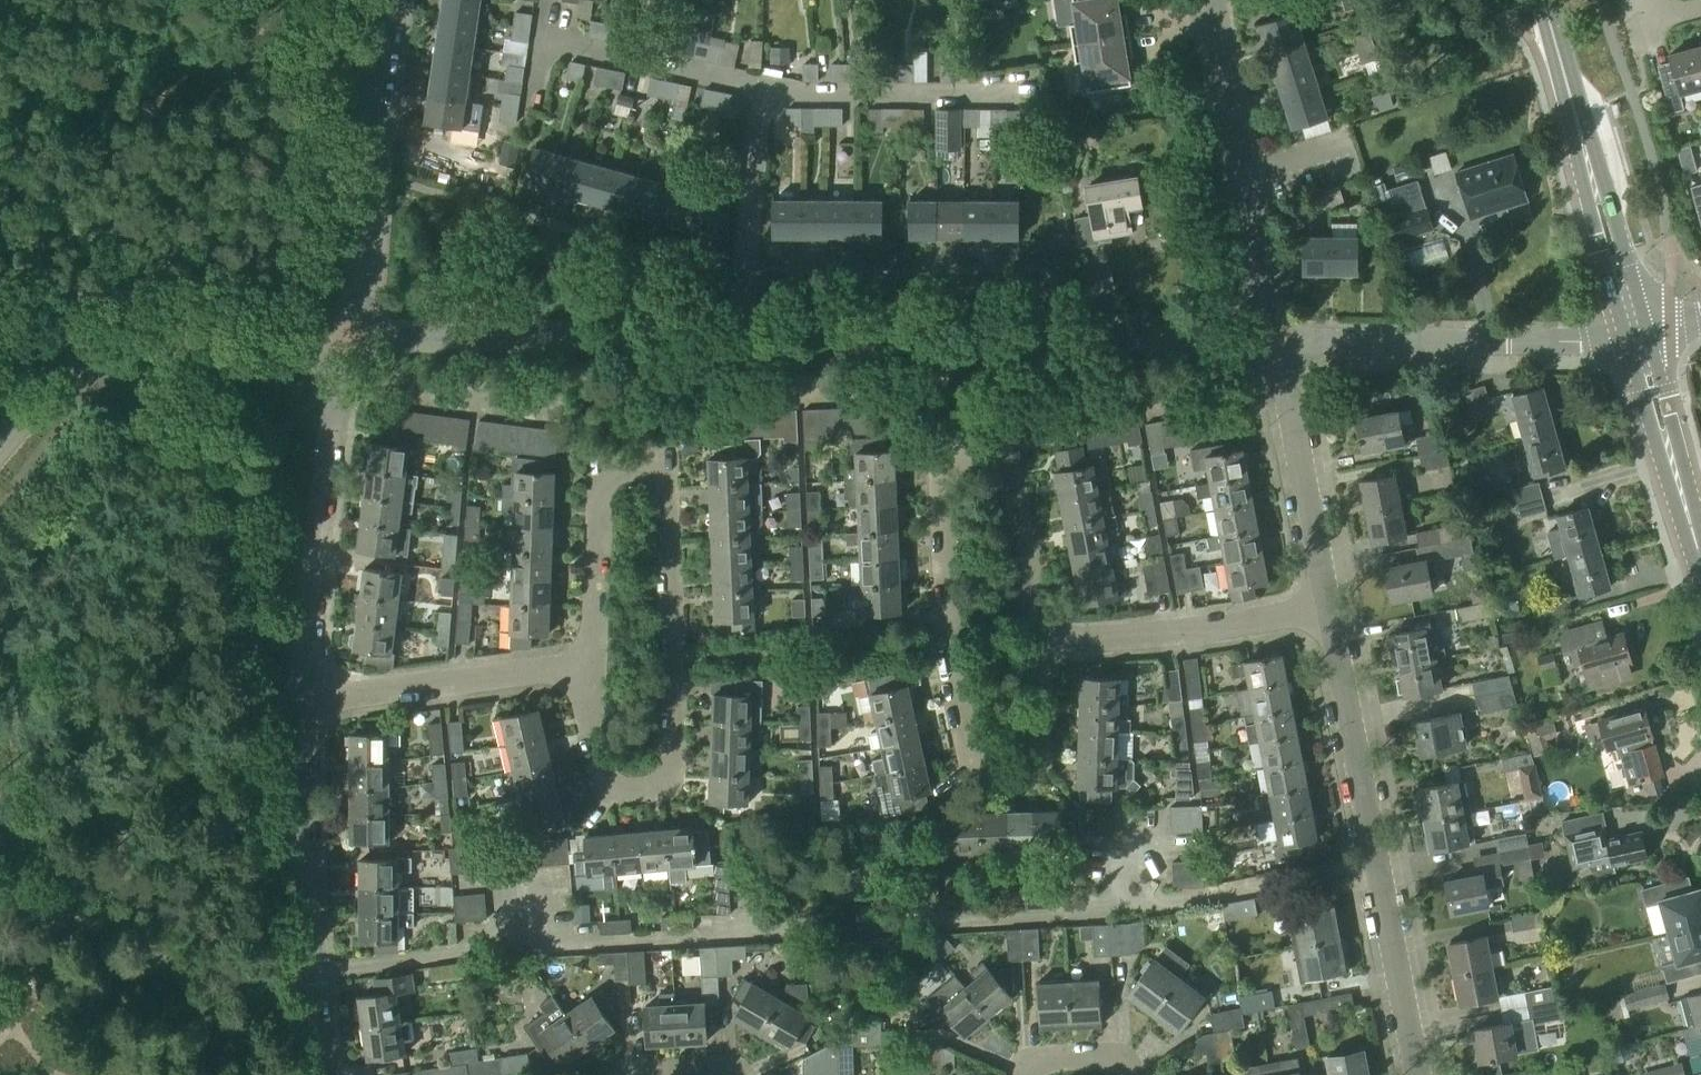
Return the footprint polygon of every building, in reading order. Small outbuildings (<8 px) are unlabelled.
[(441,17),(477,23),(480,0),(443,0),(441,17)] [(1051,15),(1066,12),(1064,0),(1048,0),(1051,15)] [(1130,35),(1127,21),(1121,22),(1117,0),(1072,0),(1077,29),(1070,30),(1073,45),(1130,35)] [(531,29),(533,16),(515,13),(513,26),(531,29)] [(1268,52),(1302,41),(1294,14),(1259,25),(1268,52)] [(477,23),(441,17),(437,44),(473,49),(477,23)] [(600,41),(604,24),(591,21),(587,38),(600,41)] [(614,43),(617,26),(604,24),(600,41),(614,43)] [(529,42),(531,29),(513,26),(511,40),(529,42)] [(654,51),(657,34),(644,31),(640,49),(654,51)] [(667,54),(671,37),(657,34),(654,51),(667,54)] [(1369,34),(1361,37),(1353,39),(1357,53),(1373,48),(1369,34)] [(1130,35),(1073,45),(1075,59),(1082,58),(1087,93),(1131,86),(1126,51),(1132,50),(1130,35)] [(1311,67),(1302,41),(1268,52),(1276,78),(1311,67)] [(707,62),(711,45),(697,42),(694,59),(707,62)] [(437,44),(433,70),(469,76),(473,49),(437,44)] [(724,48),(711,45),(707,62),(720,65),(724,48)] [(790,47),(771,47),(771,63),(790,64),(790,47)] [(1373,48),(1357,53),(1360,64),(1377,59),(1373,48)] [(1697,49),(1669,57),(1676,84),(1663,88),(1671,114),(1684,111),(1680,96),(1700,90),(1700,65),(1697,49)] [(581,82),(585,65),(571,62),(568,79),(581,82)] [(817,82),(818,64),(804,64),(804,82),(817,82)] [(845,82),(845,65),(832,64),(831,82),(845,82)] [(858,82),(858,65),(845,65),(845,82),(858,82)] [(900,83),(900,65),(886,65),(886,82),(900,83)] [(913,83),(913,65),(900,65),(900,83),(913,83)] [(955,83),(955,65),(941,65),(941,83),(955,83)] [(523,83),(525,69),(507,66),(505,80),(523,83)] [(608,87),(611,70),(598,67),(595,85),(608,87)] [(1311,67),(1276,78),(1284,104),(1319,93),(1311,67)] [(469,76),(433,70),(429,97),(465,102),(469,76)] [(621,90),(625,73),(611,70),(608,87),(621,90)] [(661,98),(665,81),(652,78),(648,96),(661,98)] [(675,101),(678,84),(665,81),(661,98),(675,101)] [(715,109),(718,92),(705,89),(702,107),(715,109)] [(616,102),(617,102),(630,106),(631,106),(634,96),(619,92),(616,102)] [(728,112),(731,94),(718,92),(715,109),(728,112)] [(519,109),(521,96),(503,93),(501,107),(519,109)] [(1319,93),(1284,104),(1293,131),(1328,120),(1319,93)] [(1388,93),(1380,95),(1371,98),(1375,111),(1392,106),(1388,93)] [(465,102),(429,97),(425,124),(461,129),(465,102)] [(517,123),(519,109),(501,107),(499,120),(517,123)] [(801,126),(801,109),(787,109),(787,126),(801,126)] [(828,126),(828,109),(815,109),(815,126),(828,126)] [(842,126),(842,109),(828,109),(828,126),(842,126)] [(896,127),(896,109),(883,109),(883,127),(896,127)] [(910,127),(910,109),(896,109),(896,127),(910,127)] [(958,149),(959,127),(960,127),(960,110),(937,109),(937,149),(958,149)] [(978,127),(978,110),(960,110),(960,127),(978,127)] [(1006,127),(1006,110),(992,110),(992,127),(1006,127)] [(501,164),(514,167),(519,145),(506,142),(501,164)] [(552,191),(561,156),(534,149),(525,184),(552,191)] [(1527,201),(1513,155),(1456,173),(1470,219),(1527,201)] [(587,163),(561,156),(552,191),(578,198),(587,163)] [(1396,181),(1412,175),(1408,161),(1391,167),(1396,181)] [(587,163),(578,198),(604,205),(613,171),(587,163)] [(613,171),(604,205),(630,212),(639,178),(613,171)] [(639,178),(630,212),(656,220),(665,185),(639,178)] [(1076,221),(1079,242),(1080,247),(1097,244),(1096,237),(1129,232),(1125,207),(1141,204),(1137,179),(1088,187),(1093,218),(1076,221)] [(665,185),(656,220),(682,227),(691,192),(665,185)] [(1325,191),(1330,207),(1344,203),(1338,186),(1325,191)] [(1691,188),(1699,215),(1700,215),(1700,186),(1691,188)] [(1330,207),(1325,191),(1311,195),(1316,212),(1330,207)] [(718,199),(691,192),(682,227),(708,234),(718,199)] [(801,239),(801,203),(774,203),(774,239),(801,239)] [(828,203),(801,203),(801,239),(828,239),(828,203)] [(854,203),(828,203),(828,239),(854,239),(854,203)] [(881,203),(854,203),(854,239),(881,239),(881,203)] [(938,239),(938,203),(910,203),(911,239),(938,239)] [(964,239),(964,203),(938,203),(938,239),(964,239)] [(991,239),(991,203),(964,203),(964,239),(991,239)] [(991,203),(991,239),(1018,239),(1018,203),(991,203)] [(1426,210),(1403,217),(1390,221),(1396,241),(1432,230),(1426,210)] [(1331,276),(1331,240),(1303,240),(1303,275),(1331,276)] [(1359,240),(1331,240),(1331,276),(1359,276),(1359,240)] [(1486,385),(1470,389),(1471,393),(1465,394),(1471,416),(1493,410),(1486,385)] [(1523,436),(1554,428),(1543,388),(1512,396),(1523,436)] [(872,433),(871,406),(857,407),(859,434),(872,433)] [(844,407),(830,408),(832,436),(845,435),(844,407)] [(859,434),(857,407),(844,407),(845,435),(859,434)] [(830,408),(817,409),(819,437),(832,436),(830,408)] [(819,437),(817,409),(803,410),(805,438),(818,437),(819,437)] [(796,410),(783,411),(784,438),(784,443),(798,442),(796,410)] [(771,439),(769,411),(756,412),(758,440),(761,439),(771,439)] [(784,438),(783,411),(769,411),(771,439),(778,439),(784,438)] [(415,440),(418,413),(404,412),(401,438),(415,440)] [(756,412),(743,413),(744,440),(746,440),(758,440),(756,412)] [(1396,412),(1357,419),(1363,452),(1402,444),(1396,412)] [(431,415),(418,413),(415,440),(427,441),(431,415)] [(744,440),(743,413),(729,413),(731,441),(744,440)] [(1136,413),(1123,415),(1127,441),(1128,447),(1142,445),(1136,413)] [(1185,417),(1190,444),(1203,441),(1198,414),(1185,417)] [(444,417),(431,415),(427,441),(440,443),(444,417)] [(1123,415),(1110,418),(1114,444),(1127,441),(1123,415)] [(444,417),(440,443),(453,444),(452,449),(453,449),(457,418),(444,417)] [(1190,444),(1185,417),(1172,419),(1177,446),(1190,444)] [(457,418),(453,449),(466,451),(470,420),(457,418)] [(1110,418),(1097,420),(1101,446),(1114,444),(1110,418)] [(1172,419),(1159,422),(1164,448),(1177,446),(1172,419)] [(1101,446),(1097,420),(1083,423),(1088,449),(1101,446)] [(488,453),(492,423),(478,421),(474,452),(488,453)] [(1164,448),(1159,422),(1146,424),(1149,443),(1152,456),(1165,453),(1164,448)] [(492,423),(488,453),(489,454),(489,449),(501,451),(505,424),(492,423)] [(518,426),(505,424),(501,451),(515,452),(518,426)] [(531,428),(518,426),(515,452),(528,454),(531,428)] [(531,428),(528,454),(541,456),(544,429),(531,428)] [(1554,428),(1523,436),(1535,476),(1565,467),(1554,428)] [(544,429),(541,456),(555,458),(558,431),(544,429)] [(1419,455),(1436,452),(1433,435),(1415,438),(1419,455)] [(818,437),(805,438),(805,451),(819,450),(818,437)] [(855,453),(856,469),(844,469),(844,480),(856,479),(895,478),(894,450),(883,451),(882,437),(850,438),(850,454),(855,453)] [(746,444),(721,445),(721,458),(709,458),(710,486),(748,484),(747,458),(756,458),(761,453),(761,439),(758,440),(746,440),(746,444)] [(371,443),(368,470),(407,475),(407,474),(408,461),(417,462),(419,445),(400,443),(400,447),(371,443)] [(1211,483),(1248,476),(1242,449),(1225,453),(1224,444),(1190,450),(1194,471),(1208,469),(1211,483)] [(1060,499),(1098,491),(1095,478),(1104,476),(1100,455),(1083,458),(1082,452),(1075,454),(1074,448),(1055,452),(1055,453),(1059,471),(1055,472),(1060,499)] [(1436,452),(1419,455),(1423,471),(1440,469),(1436,452)] [(503,485),(502,498),(554,500),(555,473),(543,472),(544,459),(513,458),(511,485),(503,485)] [(1143,464),(1128,467),(1131,481),(1146,478),(1143,464)] [(407,475),(368,470),(367,472),(364,471),(363,480),(366,481),(365,496),(414,503),(416,487),(418,488),(419,476),(407,474),(407,475)] [(1366,512),(1400,505),(1394,475),(1361,482),(1366,512)] [(1248,476),(1211,483),(1196,486),(1199,499),(1213,496),(1216,509),(1253,502),(1248,476)] [(895,478),(856,479),(844,480),(845,493),(851,506),(858,506),(896,505),(895,478)] [(1516,505),(1542,497),(1538,482),(1512,489),(1516,505)] [(761,484),(748,484),(710,486),(711,512),(749,511),(749,510),(748,497),(761,496),(761,484)] [(1098,491),(1060,499),(1065,525),(1115,515),(1110,489),(1098,491)] [(447,508),(461,509),(462,491),(448,490),(447,508)] [(820,509),(820,491),(806,492),(807,509),(820,509)] [(800,492),(786,493),(787,510),(800,509),(800,492)] [(1139,512),(1153,509),(1150,492),(1136,495),(1139,512)] [(365,496),(361,523),(400,528),(402,512),(413,513),(414,503),(365,496)] [(1542,497),(1516,505),(1520,518),(1546,511),(1542,497)] [(554,500),(502,498),(502,511),(516,512),(515,525),(553,526),(554,500)] [(1162,521),(1177,518),(1174,501),(1159,504),(1162,521)] [(1253,502),(1216,509),(1221,535),(1258,528),(1253,502)] [(466,523),(479,525),(481,507),(467,505),(466,523)] [(896,505),(858,506),(859,533),(897,531),(896,505)] [(1400,505),(1366,512),(1372,542),(1406,535),(1400,505)] [(461,509),(447,508),(445,524),(459,525),(461,509)] [(1569,556),(1599,547),(1588,508),(1557,517),(1569,556)] [(801,527),(800,509),(787,510),(788,528),(801,527)] [(821,526),(820,509),(807,509),(807,526),(821,526)] [(1156,526),(1153,509),(1139,512),(1142,528),(1156,526)] [(749,511),(711,512),(712,539),(750,538),(759,538),(759,528),(763,523),(762,510),(749,510),(749,511)] [(1118,528),(1115,515),(1065,525),(1070,551),(1108,544),(1105,530),(1118,528)] [(1177,518),(1162,521),(1165,537),(1180,534),(1177,518)] [(400,528),(361,523),(358,550),(397,555),(400,528)] [(479,525),(466,523),(464,539),(478,540),(479,525)] [(1440,543),(1469,537),(1465,524),(1437,528),(1440,543)] [(515,525),(514,551),(552,553),(553,526),(515,525)] [(817,544),(836,542),(835,525),(815,527),(817,544)] [(1221,535),(1207,538),(1210,552),(1223,549),(1226,562),(1263,554),(1258,528),(1221,535)] [(897,531),(859,533),(847,533),(848,545),(859,545),(860,560),(898,558),(897,531)] [(443,551),(457,552),(458,544),(458,535),(444,534),(443,551)] [(1144,538),(1146,547),(1148,555),(1162,552),(1159,535),(1144,538)] [(1469,537),(1440,543),(1438,543),(1441,559),(1460,556),(1464,571),(1477,569),(1469,537)] [(751,564),(750,538),(712,539),(714,566),(751,564)] [(1111,558),(1108,544),(1070,551),(1075,577),(1122,568),(1120,556),(1111,558)] [(809,563),(823,562),(823,545),(808,545),(809,563)] [(789,563),(803,563),(802,546),(788,546),(789,563)] [(1610,587),(1599,547),(1569,556),(1580,595),(1610,587)] [(552,553),(514,551),(513,578),(551,580),(552,553)] [(1173,571),(1186,569),(1183,553),(1170,555),(1173,571)] [(1268,581),(1263,554),(1226,562),(1231,588),(1228,589),(1230,602),(1254,598),(1252,584),(1268,581)] [(462,558),(461,577),(474,578),(476,560),(462,558)] [(900,585),(898,558),(860,560),(861,587),(900,585)] [(1431,559),(1425,560),(1386,568),(1392,602),(1431,594),(1428,578),(1435,576),(1431,559)] [(1164,560),(1143,564),(1122,568),(1124,579),(1144,575),(1148,596),(1170,592),(1164,560)] [(824,579),(823,562),(809,563),(810,580),(824,579)] [(804,580),(803,563),(789,563),(790,581),(804,580)] [(752,591),(751,564),(714,566),(715,593),(752,591)] [(1200,566),(1186,569),(1173,571),(1178,595),(1204,590),(1200,566)] [(1124,579),(1122,568),(1075,577),(1080,604),(1118,597),(1127,595),(1124,579)] [(361,600),(399,605),(403,573),(365,569),(361,600)] [(474,578),(461,577),(460,593),(473,594),(474,578)] [(455,579),(441,578),(439,595),(453,597),(455,579)] [(513,578),(512,605),(550,606),(551,580),(513,578)] [(900,585),(861,587),(862,613),(854,613),(855,628),(883,627),(882,613),(901,612),(900,585)] [(1483,587),(1475,589),(1470,595),(1471,602),(1485,600),(1483,587)] [(754,632),(752,591),(715,593),(716,620),(732,619),(733,633),(754,632)] [(472,603),(473,594),(460,593),(459,602),(472,603)] [(811,598),(812,616),(825,615),(824,598),(811,598)] [(805,616),(805,599),(791,599),(792,617),(805,616)] [(399,605),(361,600),(358,631),(395,636),(399,605)] [(1455,608),(1458,622),(1491,616),(1488,601),(1455,608)] [(461,603),(457,644),(469,645),(473,604),(461,603)] [(550,606),(512,605),(511,632),(511,647),(531,648),(532,633),(549,633),(550,606)] [(438,612),(437,630),(450,631),(452,613),(438,612)] [(1631,662),(1623,634),(1609,638),(1604,621),(1561,633),(1567,655),(1572,654),(1576,667),(1585,665),(1591,686),(1630,675),(1627,663),(1631,662)] [(1400,665),(1435,658),(1445,656),(1440,626),(1389,635),(1395,666),(1400,665)] [(450,631),(437,630),(435,646),(449,648),(450,631)] [(395,636),(358,631),(357,632),(352,635),(351,644),(355,648),(355,649),(366,650),(365,664),(395,667),(397,653),(393,652),(395,636)] [(1502,634),(1504,643),(1517,641),(1515,631),(1502,634)] [(1541,671),(1556,667),(1552,652),(1536,657),(1541,671)] [(1250,689),(1287,682),(1282,655),(1232,665),(1235,679),(1248,676),(1250,689)] [(1184,659),(1189,699),(1202,697),(1197,657),(1184,659)] [(1405,694),(1441,687),(1435,658),(1400,665),(1402,677),(1396,679),(1399,693),(1405,692),(1405,694)] [(1165,672),(1167,688),(1157,689),(1159,702),(1168,701),(1182,699),(1178,670),(1165,672)] [(894,674),(868,680),(854,683),(857,695),(862,694),(868,723),(877,721),(913,713),(907,686),(897,689),(894,674)] [(1475,698),(1513,690),(1509,675),(1472,682),(1475,698)] [(1082,677),(1081,705),(1129,706),(1129,694),(1119,694),(1120,678),(1082,677)] [(1287,682),(1250,689),(1237,692),(1241,717),(1244,716),(1244,717),(1292,708),(1287,682)] [(714,694),(713,723),(751,724),(762,724),(762,708),(752,708),(752,695),(755,695),(756,684),(738,683),(737,695),(714,694)] [(1513,690),(1475,698),(1478,714),(1517,706),(1513,690)] [(1081,705),(1080,731),(1118,732),(1118,719),(1128,719),(1129,706),(1081,705)] [(797,725),(810,724),(809,706),(796,706),(797,725)] [(1192,727),(1205,726),(1203,707),(1189,709),(1192,727)] [(1297,734),(1292,708),(1244,717),(1246,725),(1248,725),(1251,741),(1249,742),(1249,743),(1260,741),(1297,734)] [(1651,737),(1652,737),(1644,709),(1599,721),(1607,749),(1618,746),(1623,765),(1634,762),(1639,782),(1663,775),(1654,745),(1653,746),(1651,737)] [(508,746),(545,737),(538,711),(502,719),(508,746)] [(830,730),(829,712),(816,713),(817,731),(830,730)] [(877,721),(879,730),(871,732),(868,736),(871,749),(883,747),(919,738),(913,713),(877,721)] [(1459,713),(1415,722),(1421,754),(1465,746),(1459,713)] [(1172,734),(1186,732),(1184,715),(1170,717),(1172,734)] [(448,723),(451,754),(464,753),(462,722),(448,723)] [(713,723),(712,746),(712,749),(750,750),(751,724),(713,723)] [(445,755),(442,724),(428,725),(430,756),(445,755)] [(811,740),(810,724),(797,725),(798,741),(811,740)] [(1209,753),(1205,726),(1192,727),(1195,754),(1209,753)] [(830,730),(817,731),(818,747),(831,746),(830,730)] [(1575,754),(1574,730),(1547,732),(1548,755),(1575,754)] [(1080,731),(1079,758),(1117,759),(1132,760),(1133,733),(1118,732),(1080,731)] [(1188,749),(1186,732),(1172,734),(1174,750),(1188,749)] [(401,735),(389,734),(350,735),(351,762),(389,762),(389,746),(401,746),(401,735)] [(1297,734),(1260,741),(1266,767),(1303,760),(1297,734)] [(551,763),(545,737),(508,746),(515,771),(551,763)] [(919,738),(883,747),(884,757),(871,760),(875,775),(925,764),(919,738)] [(712,749),(711,775),(750,776),(750,750),(712,749)] [(1209,753),(1195,754),(1196,761),(1198,780),(1211,778),(1209,753)] [(1540,798),(1533,766),(1530,754),(1501,760),(1504,772),(1518,769),(1524,801),(1540,798)] [(1117,759),(1079,758),(1078,785),(1095,786),(1094,799),(1116,800),(1117,759)] [(799,777),(813,777),(812,759),(799,760),(799,777)] [(1303,760),(1266,767),(1271,793),(1308,786),(1303,760)] [(389,762),(351,762),(351,788),(389,788),(389,762)] [(465,764),(465,762),(451,763),(453,780),(467,779),(474,778),(473,763),(465,764)] [(557,788),(551,763),(515,771),(521,797),(557,788)] [(1189,775),(1189,763),(1174,763),(1172,765),(1172,775),(1189,775)] [(925,764),(875,775),(884,815),(883,815),(884,816),(928,807),(928,805),(927,805),(924,792),(931,791),(925,764)] [(447,781),(445,765),(432,766),(433,782),(447,781)] [(820,784),(833,783),(832,765),(818,766),(820,784)] [(750,776),(711,775),(710,802),(749,803),(750,776)] [(813,777),(799,777),(800,794),(814,793),(813,777)] [(467,779),(453,780),(454,797),(468,796),(467,779)] [(1424,820),(1463,812),(1460,798),(1466,796),(1463,780),(1418,789),(1424,820)] [(447,781),(433,782),(434,798),(449,797),(447,781)] [(833,783),(820,784),(821,801),(834,800),(833,783)] [(1313,812),(1308,786),(1271,793),(1276,819),(1313,812)] [(390,814),(389,788),(351,788),(351,815),(390,814)] [(564,815),(557,788),(521,797),(527,823),(564,815)] [(1170,820),(1202,818),(1201,805),(1170,806),(1170,820)] [(1078,822),(1110,821),(1110,808),(1078,809),(1078,822)] [(1061,810),(1033,811),(1035,849),(1062,848),(1073,847),(1072,822),(1061,822),(1061,810)] [(1035,849),(1033,811),(1007,812),(1008,851),(1035,849)] [(1007,812),(980,813),(981,852),(1008,851),(1007,812)] [(1313,812),(1276,819),(1258,822),(1262,841),(1279,837),(1283,858),(1303,854),(1300,842),(1318,838),(1313,812)] [(1463,812),(1424,820),(1430,851),(1475,842),(1472,826),(1466,827),(1463,812)] [(981,852),(980,813),(952,814),(953,834),(943,834),(944,853),(969,852),(969,860),(982,860),(981,852)] [(390,842),(390,814),(351,815),(351,842),(390,842)] [(442,834),(452,833),(450,814),(440,815),(442,834)] [(1202,831),(1202,818),(1170,820),(1171,833),(1202,831)] [(1601,875),(1603,875),(1614,872),(1615,874),(1616,873),(1615,867),(1647,859),(1641,833),(1608,840),(1605,827),(1582,833),(1579,820),(1562,824),(1573,871),(1590,867),(1591,869),(1592,870),(1593,872),(1594,873),(1596,874),(1598,875),(1599,875),(1601,875)] [(1111,834),(1110,821),(1078,822),(1079,835),(1111,834)] [(669,868),(676,867),(710,864),(709,843),(694,844),(693,828),(666,831),(669,868)] [(642,870),(669,868),(666,831),(639,833),(642,870)] [(642,870),(639,833),(612,835),(616,872),(642,870)] [(1499,852),(1528,847),(1525,833),(1494,839),(1497,853),(1499,852)] [(575,876),(602,873),(604,889),(617,888),(616,872),(612,835),(586,837),(587,853),(574,854),(575,876)] [(537,853),(569,851),(568,837),(536,840),(537,853)] [(450,861),(481,858),(480,845),(448,848),(450,861)] [(1530,859),(1528,847),(1499,852),(1501,865),(1530,859)] [(569,851),(537,853),(538,867),(570,864),(569,851)] [(1499,852),(1497,853),(1473,857),(1477,876),(1446,882),(1452,913),(1488,906),(1485,887),(1503,883),(1499,866),(1501,865),(1499,852)] [(360,887),(398,887),(398,872),(411,872),(411,858),(397,858),(397,860),(360,860),(360,887)] [(483,871),(481,858),(450,861),(451,874),(483,871)] [(1172,875),(1203,874),(1203,861),(1172,862),(1172,875)] [(731,914),(730,888),(729,884),(729,864),(714,865),(716,914),(731,914)] [(923,902),(939,901),(937,870),(923,870),(925,896),(922,896),(923,902)] [(1203,874),(1172,875),(1172,888),(1204,887),(1203,874)] [(1700,924),(1700,889),(1681,895),(1677,882),(1643,892),(1647,905),(1660,901),(1669,933),(1700,924)] [(413,887),(398,887),(360,887),(360,914),(413,914),(413,887)] [(454,909),(486,906),(484,893),(453,896),(454,909)] [(1024,896),(1025,910),(1057,907),(1056,894),(1024,896)] [(994,898),(963,899),(963,913),(995,911),(994,898)] [(1257,915),(1254,901),(1254,898),(1222,904),(1224,921),(1257,915)] [(575,923),(591,922),(590,904),(574,905),(575,923)] [(1295,947),(1341,938),(1334,904),(1288,913),(1295,947)] [(53,906),(53,922),(67,921),(66,906),(53,906)] [(486,906),(454,909),(455,922),(487,920),(486,906)] [(1510,917),(1513,932),(1543,926),(1540,911),(1510,917)] [(413,914),(360,914),(361,941),(376,941),(376,952),(399,952),(399,941),(398,941),(398,927),(414,926),(413,914)] [(661,917),(662,931),(693,930),(693,915),(661,917)] [(599,921),(599,924),(600,934),(631,933),(630,919),(599,921)] [(1110,924),(1112,955),(1131,954),(1129,923),(1110,924)] [(1112,955),(1110,924),(1092,925),(1094,957),(1112,955)] [(1669,933),(1678,964),(1664,968),(1668,981),(1700,972),(1700,967),(1699,959),(1700,958),(1700,924),(1669,933)] [(1022,961),(1021,929),(1005,930),(1008,961),(1022,961)] [(1039,960),(1038,929),(1021,929),(1022,961),(1039,960)] [(458,943),(456,933),(448,933),(449,944),(458,943)] [(1455,974),(1492,967),(1489,952),(1496,951),(1493,935),(1449,943),(1455,974)] [(1347,972),(1341,938),(1295,947),(1301,981),(1347,972)] [(717,946),(719,976),(732,975),(732,959),(746,959),(745,945),(717,946)] [(719,976),(717,946),(699,948),(701,981),(719,981),(719,976)] [(646,984),(644,951),(627,952),(628,980),(629,985),(646,984)] [(627,952),(613,952),(600,953),(601,965),(613,964),(614,981),(628,980),(627,952)] [(1153,1011),(1180,976),(1155,958),(1129,993),(1153,1011)] [(457,962),(430,967),(432,980),(460,976),(457,962)] [(965,988),(988,1015),(1012,995),(983,962),(970,973),(976,980),(965,988)] [(1492,967),(1455,974),(1461,1005),(1505,996),(1502,980),(1495,981),(1492,967)] [(364,1028),(412,1021),(412,1020),(401,1022),(397,993),(413,991),(411,975),(376,980),(378,994),(359,997),(364,1028)] [(1180,976),(1153,1011),(1178,1030),(1204,995),(1180,976)] [(761,1031),(781,998),(745,977),(733,997),(741,1004),(735,1015),(761,1031)] [(1068,980),(1071,1027),(1102,1025),(1099,978),(1068,980)] [(1071,1027),(1068,980),(1037,982),(1040,1029),(1071,1027)] [(781,998),(761,1031),(788,1046),(793,1037),(805,1016),(807,1013),(801,1010),(803,1005),(808,1003),(811,999),(810,983),(790,984),(782,999),(781,998)] [(1669,999),(1666,984),(1665,984),(1623,995),(1627,1011),(1669,999)] [(1528,1009),(1559,1003),(1555,986),(1525,992),(1528,1009)] [(988,1015),(965,988),(954,998),(948,991),(936,1002),(965,1035),(988,1015)] [(566,1015),(588,1046),(614,1028),(608,1019),(615,1009),(602,989),(566,1015)] [(1241,1009),(1242,1014),(1275,1008),(1271,991),(1239,997),(1241,1009)] [(1301,1002),(1304,1016),(1354,1005),(1351,992),(1301,1002)] [(1700,1023),(1700,993),(1681,998),(1689,1027),(1700,1023)] [(588,1046),(566,1015),(553,996),(540,1005),(545,1013),(524,1027),(543,1055),(552,1048),(563,1064),(588,1046)] [(1304,1016),(1301,1002),(1286,1005),(1295,1049),(1310,1046),(1304,1016)] [(675,1005),(677,1043),(706,1042),(704,1003),(675,1005)] [(1559,1003),(1528,1009),(1530,1019),(1473,1030),(1480,1063),(1494,1061),(1494,1058),(1517,1054),(1513,1036),(1536,1032),(1535,1025),(1562,1019),(1559,1003)] [(677,1043),(675,1005),(646,1006),(648,1045),(677,1043)] [(1242,1014),(1241,1009),(1211,1014),(1214,1033),(1216,1032),(1231,1029),(1245,1027),(1242,1014)] [(412,1021),(364,1028),(368,1059),(406,1053),(404,1043),(413,1042),(415,1039),(412,1021)] [(869,1031),(847,1031),(848,1046),(854,1046),(882,1045),(881,1031),(881,1021),(869,1021),(869,1031)] [(1689,1027),(1681,1029),(1684,1039),(1700,1033),(1700,1023),(1689,1027)] [(1231,1029),(1216,1032),(1222,1062),(1236,1059),(1231,1029)] [(910,1045),(909,1030),(881,1031),(882,1045),(910,1045)] [(1216,1032),(1214,1033),(1205,1034),(1191,1044),(1193,1056),(1207,1054),(1209,1065),(1222,1062),(1216,1032)] [(928,1073),(928,1044),(913,1044),(913,1074),(928,1074),(928,1073)] [(928,1073),(943,1072),(943,1044),(928,1044),(928,1073)] [(840,1045),(827,1045),(806,1056),(806,1074),(840,1074),(840,1045)] [(840,1045),(840,1074),(854,1074),(854,1046),(848,1046),(840,1045)] [(451,1065),(463,1063),(479,1061),(477,1048),(450,1053),(451,1065)] [(1327,1055),(1331,1074),(1367,1074),(1362,1049),(1327,1055)] [(527,1053),(501,1057),(504,1074),(513,1074),(517,1074),(516,1071),(529,1069),(527,1053)] [(1589,1073),(1590,1074),(1596,1074),(1617,1071),(1613,1057),(1587,1062),(1589,1073)] [(1267,1065),(1269,1074),(1299,1074),(1297,1062),(1292,1062),(1292,1060),(1267,1065)] [(1682,1065),(1682,1062),(1651,1070),(1652,1074),(1685,1074),(1682,1065)] [(421,1069),(422,1074),(453,1074),(451,1065),(421,1069)] [(1267,1065),(1243,1069),(1243,1071),(1239,1072),(1240,1074),(1269,1074),(1267,1065)]
